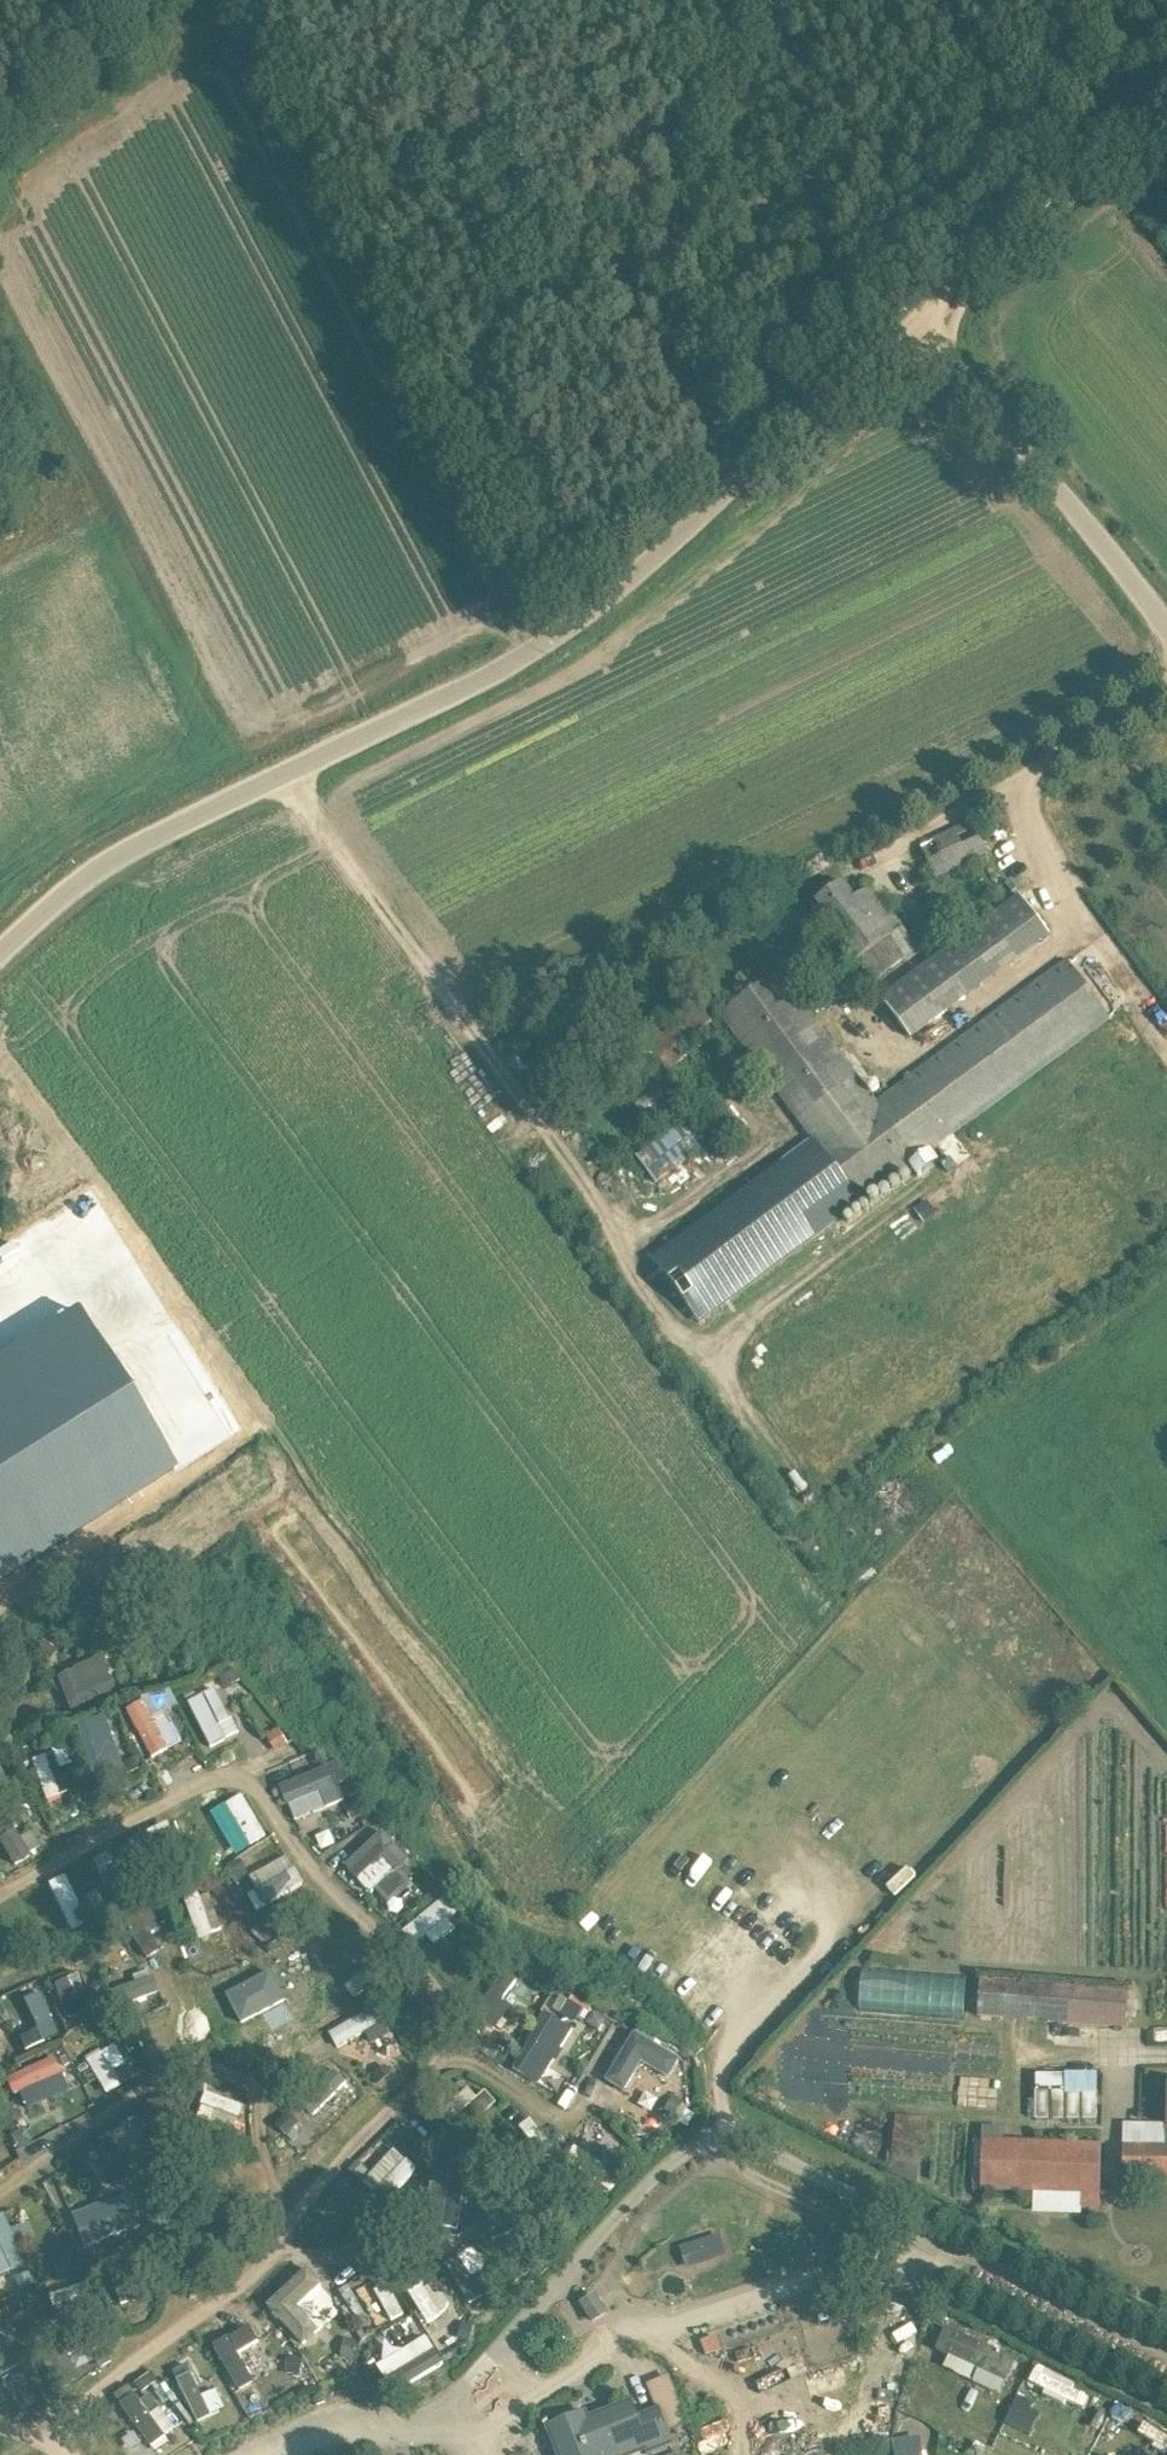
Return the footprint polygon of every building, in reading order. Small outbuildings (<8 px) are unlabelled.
[(935,877),(988,852),(973,822),(921,847),(935,877)] [(866,983),(917,948),(871,887),(856,898),(844,882),(813,905),(819,915),(866,983)] [(1021,896),(1001,911),(882,999),(910,1037),(1049,935),(1021,896)] [(720,1012),(796,1118),(812,1140),(651,1258),(697,1322),(858,1203),(859,1203),(909,1166),(925,1188),(695,1358),(780,1477),(1166,1189),(1166,1053),(1146,1026),(945,1174),(928,1151),(1110,1017),(1068,961),(872,1106),(776,972),(720,1012)] [(683,1058),(675,1048),(711,1019),(698,1003),(648,1044),(668,1069),(683,1058)] [(642,1109),(665,1096),(660,1086),(636,1099),(642,1109)] [(639,1151),(655,1179),(703,1151),(687,1123),(639,1151)] [(0,1357),(0,1577),(175,1467),(76,1309),(0,1357)] [(105,1654),(57,1675),(72,1710),(120,1689),(105,1654)] [(219,1686),(189,1699),(209,1746),(239,1733),(219,1686)] [(128,1707),(151,1756),(184,1741),(168,1708),(153,1715),(145,1699),(128,1707)] [(76,1725),(93,1779),(126,1768),(109,1714),(76,1725)] [(49,1802),(74,1793),(64,1765),(75,1761),(68,1743),(32,1756),(49,1802)] [(13,1789),(0,1761),(0,1795),(13,1789)] [(281,1779),(290,1816),(343,1803),(338,1782),(347,1780),(343,1764),(281,1779)] [(251,1843),(268,1834),(244,1793),(227,1802),(251,1843)] [(218,1814),(204,1819),(215,1845),(229,1840),(218,1814)] [(129,1838),(140,1863),(180,1846),(169,1821),(129,1838)] [(31,1827),(4,1839),(15,1862),(42,1849),(31,1827)] [(343,1866),(370,1894),(376,1888),(391,1904),(414,1883),(400,1869),(412,1858),(384,1828),(343,1866)] [(104,1880),(117,1874),(107,1852),(94,1858),(104,1880)] [(264,1903),(305,1884),(291,1855),(251,1874),(264,1903)] [(197,1935),(221,1930),(213,1893),(189,1898),(197,1935)] [(432,1940),(462,1915),(447,1895),(404,1930),(416,1944),(427,1934),(432,1940)] [(132,1930),(149,1956),(168,1944),(152,1918),(132,1930)] [(373,1946),(328,1980),(347,2005),(392,1971),(373,1946)] [(128,2004),(161,1990),(152,1968),(119,1982),(128,2004)] [(56,1979),(66,2016),(94,2009),(84,1972),(56,1979)] [(861,1974),(860,2010),(965,2014),(967,1977),(861,1974)] [(980,2017),(1004,2019),(1007,1976),(983,1974),(980,2017)] [(1128,1986),(1050,1980),(1047,2023),(1124,2029),(1128,1986)] [(22,2035),(28,2048),(61,2032),(40,1990),(24,1998),(39,2027),(22,2035)] [(575,2027),(588,2009),(573,1998),(560,2016),(575,2027)] [(329,2028),(336,2044),(384,2022),(378,2007),(329,2028)] [(544,2083),(574,2025),(546,2011),(516,2068),(544,2083)] [(608,2080),(625,2089),(641,2059),(671,2076),(682,2056),(635,2030),(608,2080)] [(117,2040),(87,2056),(108,2093),(138,2077),(117,2040)] [(7,2076),(22,2111),(72,2089),(57,2055),(7,2076)] [(440,2110),(449,2122),(481,2099),(471,2086),(440,2110)] [(235,2129),(244,2103),(207,2091),(198,2117),(235,2129)] [(165,2143),(173,2103),(149,2098),(141,2139),(165,2143)] [(296,2106),(279,2125),(306,2149),(323,2130),(296,2106)] [(387,2133),(399,2144),(412,2131),(399,2119),(387,2133)] [(1121,2126),(1120,2180),(1166,2182),(1166,2127),(1121,2126)] [(22,2129),(12,2135),(24,2157),(34,2151),(22,2129)] [(982,2191),(1079,2194),(1078,2208),(1100,2208),(1102,2144),(984,2141),(982,2191)] [(397,2147),(363,2179),(383,2200),(417,2169),(397,2147)] [(568,2160),(599,2176),(605,2164),(574,2148),(568,2160)] [(72,2210),(82,2244),(143,2225),(133,2191),(72,2210)] [(983,2218),(997,2219),(998,2200),(984,2199),(983,2218)] [(18,2240),(34,2235),(29,2219),(10,2226),(5,2213),(0,2215),(0,2272),(26,2262),(18,2240)] [(686,2269),(727,2256),(720,2234),(679,2247),(686,2269)] [(445,2262),(469,2304),(484,2296),(471,2273),(484,2266),(473,2246),(445,2262)] [(302,2343),(329,2318),(310,2297),(326,2282),(309,2264),(266,2304),(302,2343)] [(386,2274),(359,2287),(379,2326),(405,2313),(386,2274)] [(54,2305),(91,2292),(87,2281),(50,2294),(54,2305)] [(425,2320),(439,2315),(429,2290),(415,2295),(425,2320)] [(582,2303),(593,2321),(606,2313),(595,2295),(582,2303)] [(240,2350),(260,2339),(251,2323),(214,2342),(239,2389),(257,2380),(240,2350)] [(1003,2392),(1018,2355),(946,2325),(936,2348),(948,2353),(942,2368),(1003,2392)] [(428,2333),(377,2364),(385,2377),(403,2367),(412,2382),(446,2362),(428,2333)] [(20,2364),(9,2339),(0,2344),(0,2373),(20,2364)] [(199,2421),(213,2414),(188,2362),(173,2369),(199,2421)] [(1038,2365),(1029,2382),(1083,2410),(1091,2393),(1038,2365)] [(116,2400),(156,2443),(178,2423),(158,2402),(166,2395),(145,2372),(116,2400)] [(557,2450),(559,2454),(633,2454),(646,2450),(647,2454),(673,2444),(667,2428),(687,2420),(671,2378),(649,2387),(657,2409),(637,2417),(631,2401),(588,2418),(586,2412),(548,2427),(557,2450)] [(1007,2420),(1031,2431),(1042,2407),(1018,2396),(1007,2420)] [(1136,2433),(1166,2449),(1166,2435),(1142,2422),(1136,2433)] [(923,2434),(893,2437),(895,2454),(926,2454),(923,2434)]
